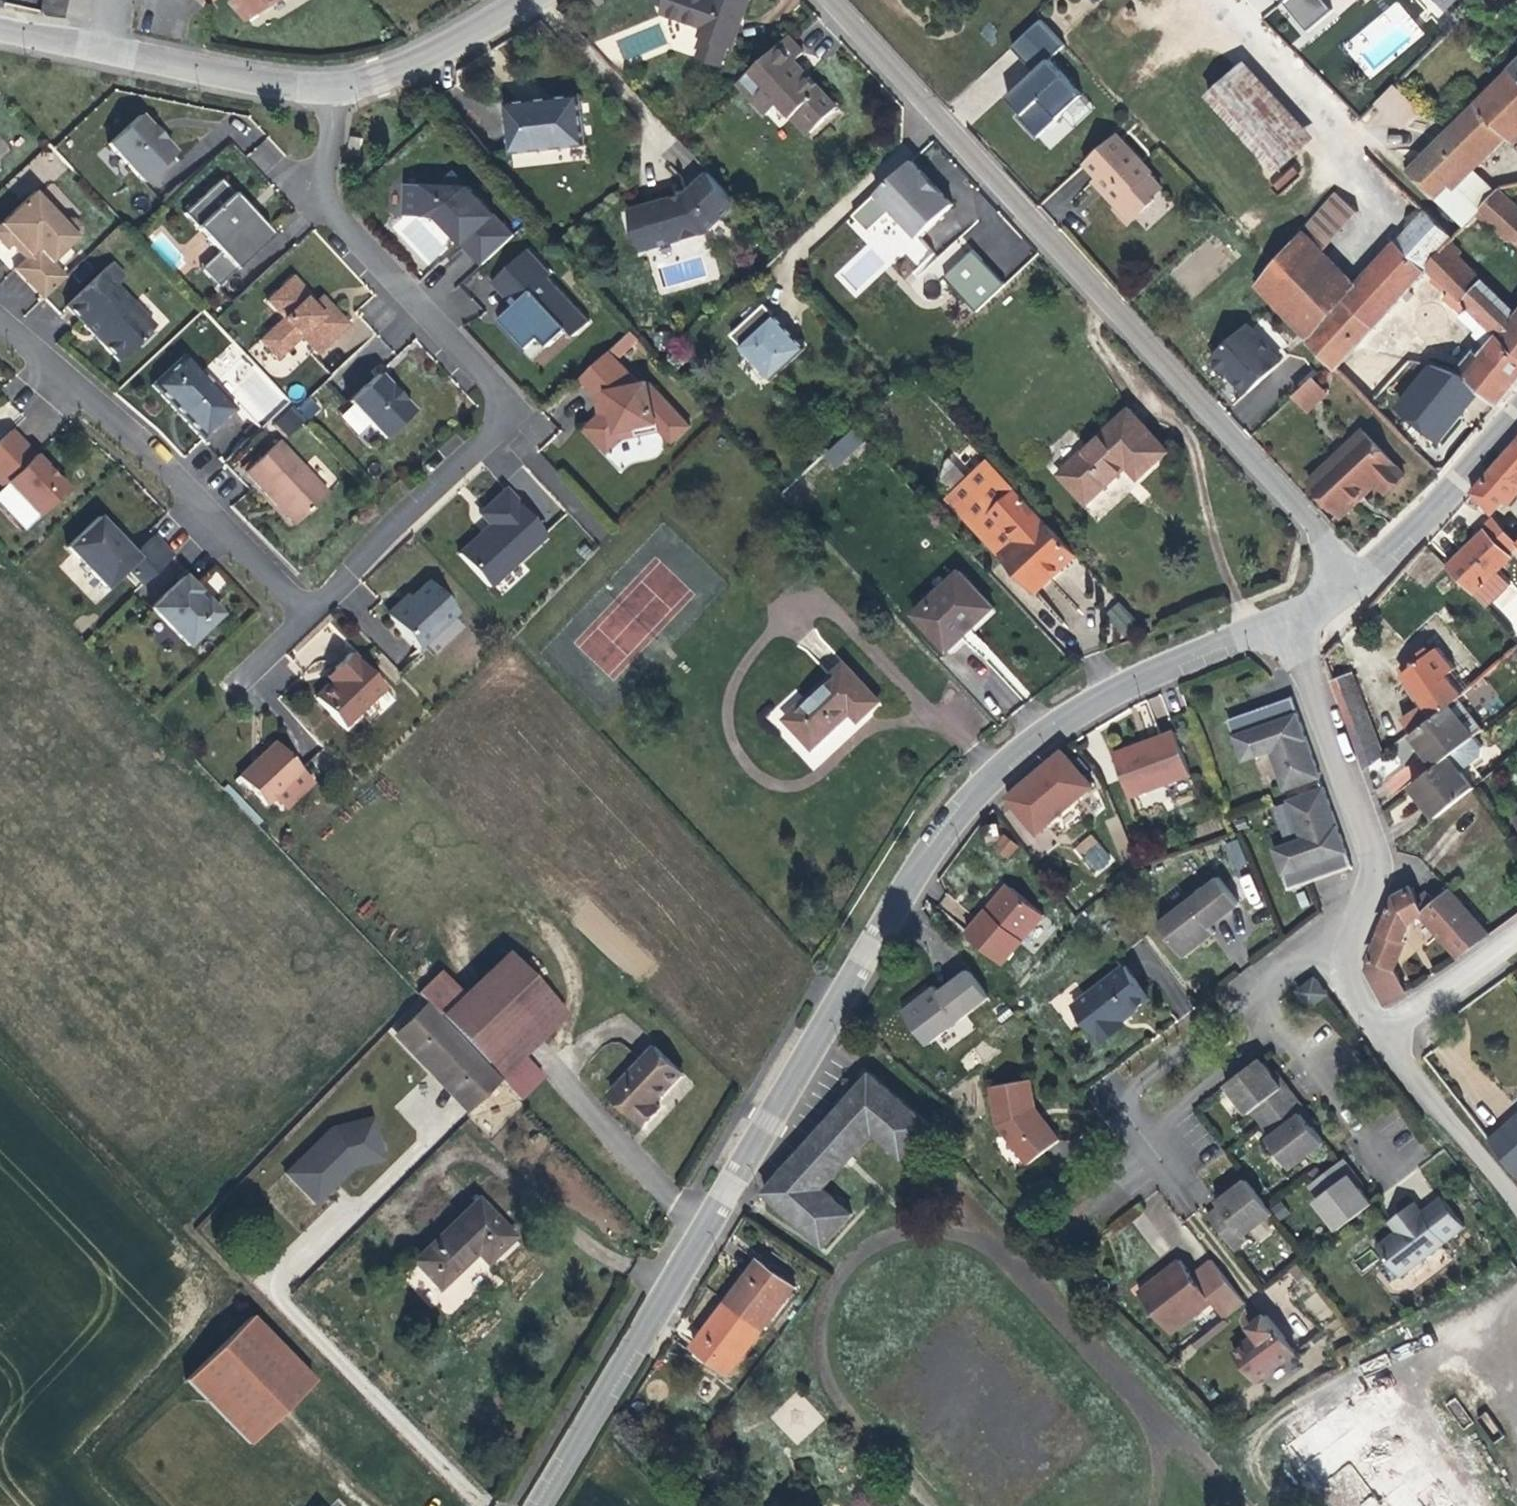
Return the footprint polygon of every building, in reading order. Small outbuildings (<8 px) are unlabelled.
[(64,17),(68,0),(42,0),(39,11),(64,17)] [(243,17),(271,0),(233,0),(243,17)] [(666,3),(663,10),(702,26),(699,34),(703,35),(696,56),(723,63),(729,44),(733,45),(749,0),(667,0),(666,3)] [(1302,34),(1332,11),(1323,0),(1275,0),(1302,34)] [(1368,76),(1422,31),(1398,2),(1344,46),(1368,76)] [(1014,46),(1037,71),(1050,58),(1066,44),(1043,19),(1014,46)] [(800,52),(785,36),(748,71),(763,87),(751,98),(766,114),(778,102),(807,133),(835,107),(792,61),(800,52)] [(1245,57),(1206,93),(1277,168),(1316,134),(1245,57)] [(1037,71),(1009,96),(1024,112),(1021,116),(1039,135),(1084,94),(1050,58),(1037,71)] [(1474,101),(1509,136),(1515,141),(1516,139),(1516,58),(1474,101)] [(748,71),(736,82),(751,98),(763,87),(748,71)] [(512,155),(587,145),(581,96),(549,100),(549,102),(538,103),(538,101),(506,105),(512,155)] [(1509,136),(1474,101),(1446,127),(1407,165),(1444,203),(1476,171),(1509,136)] [(137,117),(106,146),(130,171),(142,184),(172,155),(161,143),(163,141),(158,136),(150,127),(148,129),(137,117)] [(1119,129),(1087,160),(1098,173),(1095,177),(1133,219),(1166,188),(1152,172),(1155,169),(1119,129)] [(911,160),(875,193),(919,238),(952,205),(911,160)] [(1288,164),(1270,182),(1280,192),(1298,174),(1288,164)] [(1476,171),(1444,203),(1465,223),(1494,190),(1476,171)] [(469,187),(454,172),(440,186),(469,187)] [(629,212),(635,234),(646,231),(651,250),(705,234),(737,205),(708,174),(685,195),(682,197),(684,201),(676,204),(674,199),(629,212)] [(245,208),(219,180),(182,215),(217,253),(234,271),(270,236),(255,220),(252,223),(242,211),(245,208)] [(514,236),(469,187),(440,186),(407,185),(407,214),(422,215),(441,216),(451,227),(449,229),(483,266),(514,236)] [(1499,185),(1494,190),(1465,223),(1464,224),(1471,229),(1482,218),(1501,237),(1514,239),(1516,242),(1516,202),(1499,185)] [(1254,284),(1306,338),(1357,282),(1325,250),(1359,212),(1336,190),(1313,216),(1274,261),(1254,284)] [(41,300),(64,279),(48,264),(80,235),(80,228),(72,220),(67,220),(65,220),(61,224),(32,193),(0,223),(0,246),(4,250),(8,246),(13,242),(26,256),(22,260),(12,270),(41,300)] [(1426,207),(1396,239),(1426,267),(1451,238),(1454,235),(1426,207)] [(250,214),(245,208),(242,211),(252,223),(255,220),(250,214)] [(646,231),(635,234),(641,253),(651,250),(646,231)] [(1460,254),(1463,250),(1451,238),(1426,267),(1434,274),(1516,354),(1516,308),(1460,254)] [(1306,338),(1328,361),(1334,367),(1426,267),(1396,239),(1306,338)] [(13,242),(8,246),(15,252),(22,260),(26,256),(13,242)] [(970,250),(942,276),(961,296),(955,302),(972,319),(992,301),(989,298),(1003,285),(970,250)] [(528,251),(497,279),(520,302),(514,308),(497,324),(524,353),(540,339),(548,348),(567,330),(574,337),(588,324),(547,278),(551,275),(528,251)] [(234,271),(217,253),(199,270),(216,289),(234,271)] [(121,278),(108,265),(63,307),(90,335),(116,362),(151,328),(112,287),(121,278)] [(1446,287),(1434,274),(1430,280),(1442,291),(1446,287)] [(346,326),(329,308),(324,312),(315,302),(291,278),(265,302),(282,319),(258,342),(275,360),(300,338),(311,350),(324,337),(330,342),(346,326)] [(520,302),(497,279),(492,284),(504,297),(514,308),(520,302)] [(1498,404),(1516,380),(1516,354),(1449,290),(1443,296),(1460,312),(1458,314),(1475,330),(1473,333),(1485,344),(1480,350),(1475,347),(1457,368),(1498,404)] [(325,303),(320,298),(315,302),(324,312),(329,308),(325,303)] [(801,349),(763,307),(732,336),(769,378),(801,349)] [(1232,369),(1250,389),(1283,359),(1249,323),(1213,356),(1228,373),(1232,369)] [(316,355),(330,342),(324,337),(311,350),(316,355)] [(540,339),(524,353),(533,362),(548,348),(540,339)] [(621,365),(610,353),(584,376),(599,393),(604,412),(600,415),(585,429),(602,446),(616,433),(634,429),(636,436),(659,431),(671,444),(690,427),(648,382),(639,384),(621,365)] [(228,406),(181,356),(149,387),(173,412),(201,442),(217,426),(212,421),(228,406)] [(288,403),(246,358),(220,381),(263,426),(288,403)] [(1453,410),(1473,383),(1457,368),(1433,363),(1399,404),(1427,426),(1425,430),(1438,440),(1458,415),(1453,410)] [(1247,393),(1250,389),(1232,369),(1228,373),(1247,393)] [(1313,375),(1294,393),(1308,407),(1326,390),(1313,375)] [(382,440),(411,413),(401,402),(402,401),(393,391),(388,386),(387,387),(377,376),(348,402),(351,406),(368,424),(382,440)] [(599,393),(584,376),(580,380),(595,396),(597,404),(600,415),(604,412),(599,393)] [(316,409),(308,401),(297,411),(305,419),(316,409)] [(233,411),(228,406),(212,421),(217,426),(233,411)] [(368,424),(351,406),(337,418),(355,436),(368,424)] [(1166,451),(1126,409),(1056,474),(1084,504),(1124,468),(1136,480),(1166,451)] [(299,424),(288,412),(273,427),(285,438),(299,424)] [(836,469),(864,441),(851,427),(822,454),(836,469)] [(616,433),(602,446),(607,452),(620,440),(636,436),(634,429),(616,433)] [(1365,430),(1311,480),(1342,514),(1379,481),(1388,490),(1406,472),(1365,430)] [(10,432),(6,435),(29,460),(32,456),(10,432)] [(44,467),(33,456),(32,456),(29,460),(6,435),(0,441),(0,486),(4,483),(37,518),(65,490),(55,478),(44,467)] [(1472,492),(1492,513),(1505,499),(1510,503),(1516,496),(1516,441),(1472,492)] [(326,494),(276,442),(243,473),(275,507),(278,504),(283,510),(283,516),(293,526),(326,494)] [(1033,593),(1075,553),(986,458),(944,498),(1033,593)] [(44,467),(55,478),(58,475),(54,471),(48,464),(44,467)] [(544,536),(502,492),(477,516),(488,526),(490,528),(483,535),(482,534),(460,558),(492,591),(544,536)] [(278,504),(275,507),(278,510),(283,516),(283,510),(278,504)] [(1515,538),(1494,515),(1483,526),(1484,528),(1448,564),(1475,591),(1488,606),(1511,580),(1497,568),(1510,554),(1504,549),(1515,538)] [(140,586),(171,556),(152,537),(132,555),(121,543),(96,518),(74,540),(114,581),(125,570),(140,586)] [(490,528),(488,526),(485,530),(482,534),(483,535),(490,528)] [(944,650),(990,608),(957,571),(911,613),(944,650)] [(197,592),(182,578),(150,610),(187,647),(219,615),(205,601),(201,604),(197,600),(193,596),(197,592)] [(416,650),(456,614),(427,582),(408,599),(402,605),(395,605),(389,611),(389,617),(388,618),(416,650)] [(402,605),(408,599),(406,596),(400,600),(395,605),(402,605)] [(1105,609),(1124,645),(1143,635),(1123,599),(1105,609)] [(1402,714),(1411,732),(1455,697),(1457,695),(1469,686),(1437,645),(1430,652),(1426,647),(1400,664),(1414,684),(1408,689),(1418,704),(1402,714)] [(340,728),(383,690),(350,654),(333,670),(339,676),(330,683),(313,699),(340,728)] [(855,721),(878,700),(842,662),(781,716),(809,748),(847,713),(855,721)] [(330,683),(339,676),(333,670),(329,674),(325,678),(330,683)] [(1366,767),(1367,767),(1382,754),(1350,670),(1332,677),(1366,767)] [(1321,776),(1293,695),(1227,717),(1242,759),(1268,749),(1283,789),(1321,776)] [(1483,727),(1457,695),(1455,697),(1473,720),(1466,725),(1473,734),(1483,727)] [(1473,720),(1455,697),(1411,732),(1436,764),(1449,754),(1473,734),(1466,725),(1473,720)] [(1188,772),(1172,728),(1113,750),(1129,794),(1188,772)] [(272,799),(301,772),(273,743),(254,761),(236,778),(263,807),(272,799)] [(1064,751),(1007,798),(1038,832),(1092,783),(1064,751)] [(1474,785),(1449,754),(1436,764),(1411,784),(1436,816),(1474,785)] [(301,772),(272,799),(283,811),(311,784),(301,772)] [(1352,863),(1325,784),(1285,799),(1299,835),(1272,846),(1289,888),(1352,863)] [(1020,843),(1008,832),(997,843),(1010,854),(1020,843)] [(1073,849),(1096,875),(1113,860),(1090,834),(1073,849)] [(1232,871),(1247,866),(1238,839),(1223,844),(1232,871)] [(1184,953),(1217,928),(1213,923),(1207,914),(1212,909),(1216,913),(1239,896),(1221,872),(1190,896),(1192,901),(1182,909),(1178,904),(1159,919),(1184,953)] [(1009,881),(988,906),(993,910),(1013,884),(1009,881)] [(1047,912),(1013,884),(993,910),(988,906),(967,932),(1004,962),(1047,912)] [(1456,955),(1487,933),(1448,887),(1424,908),(1422,906),(1413,885),(1396,893),(1366,966),(1385,1001),(1405,988),(1393,966),(1414,915),(1421,911),(1456,955)] [(1190,896),(1178,904),(1182,909),(1192,901),(1190,896)] [(1212,909),(1207,914),(1213,923),(1242,900),(1239,896),(1216,913),(1212,909)] [(503,951),(435,1015),(497,1080),(501,1085),(526,1062),(519,1055),(562,1014),(503,951)] [(950,983),(971,967),(969,964),(940,985),(946,993),(954,989),(950,983)] [(1136,1006),(1149,998),(1125,965),(1076,1002),(1103,1040),(1125,1023),(1122,1019),(1126,1015),(1132,1015),(1135,1013),(1136,1006)] [(957,1020),(991,994),(971,967),(950,983),(954,989),(946,993),(940,985),(936,980),(902,1007),(928,1042),(947,1027),(944,1023),(954,1015),(957,1020)] [(458,992),(437,970),(414,992),(435,1014),(458,992)] [(1322,982),(1315,975),(1297,989),(1310,1006),(1328,991),(1322,982)] [(435,1015),(422,1001),(394,1029),(469,1107),(497,1080),(435,1015)] [(947,1027),(957,1020),(954,1015),(944,1023),(947,1027)] [(1269,1069),(1257,1054),(1223,1080),(1244,1108),(1249,1103),(1269,1130),(1264,1134),(1286,1164),(1320,1137),(1309,1122),(1299,1109),(1304,1104),(1283,1079),(1279,1082),(1269,1069)] [(681,1083),(654,1055),(607,1100),(638,1134),(657,1117),(651,1111),(681,1083)] [(526,1062),(501,1085),(516,1100),(539,1076),(526,1062)] [(1269,1069),(1279,1082),(1283,1079),(1273,1065),(1269,1069)] [(762,1186),(823,1242),(851,1212),(823,1186),(875,1130),(903,1156),(932,1124),(874,1069),(762,1186)] [(1034,1114),(1031,1078),(993,1081),(997,1120),(1028,1162),(1061,1137),(1046,1115),(1043,1117),(1034,1114)] [(1304,1104),(1299,1109),(1309,1122),(1315,1118),(1304,1104)] [(1516,1178),(1516,1112),(1488,1140),(1516,1178)] [(328,1129),(282,1174),(313,1205),(351,1169),(382,1161),(369,1119),(328,1129)] [(1350,1169),(1340,1155),(1306,1182),(1313,1192),(1308,1196),(1332,1228),(1367,1202),(1345,1174),(1350,1169)] [(1350,1169),(1345,1174),(1353,1184),(1359,1180),(1350,1169)] [(1242,1234),(1270,1214),(1261,1202),(1243,1179),(1227,1191),(1215,1200),(1214,1201),(1217,1206),(1203,1216),(1229,1250),(1245,1238),(1242,1234)] [(1212,1195),(1215,1200),(1227,1191),(1224,1186),(1212,1195)] [(1396,1273),(1461,1224),(1438,1195),(1418,1209),(1410,1198),(1395,1211),(1402,1222),(1393,1229),(1374,1243),(1396,1273)] [(512,1240),(476,1201),(410,1262),(437,1291),(474,1256),(484,1265),(512,1240)] [(1402,1222),(1395,1211),(1384,1218),(1393,1229),(1402,1222)] [(757,1255),(725,1302),(762,1327),(794,1280),(757,1255)] [(1220,1318),(1241,1302),(1212,1263),(1200,1272),(1195,1265),(1188,1271),(1177,1256),(1133,1288),(1166,1331),(1207,1301),(1220,1318)] [(1200,1272),(1212,1263),(1207,1257),(1195,1265),(1200,1272)] [(762,1327),(725,1302),(695,1344),(732,1372),(762,1327)] [(1264,1311),(1248,1324),(1254,1331),(1230,1348),(1255,1379),(1293,1348),(1264,1311)] [(313,1380),(249,1315),(183,1379),(248,1445),(313,1380)] [(1364,1385),(1287,1442),(1320,1485),(1349,1463),(1382,1505),(1455,1505),(1364,1385)]
